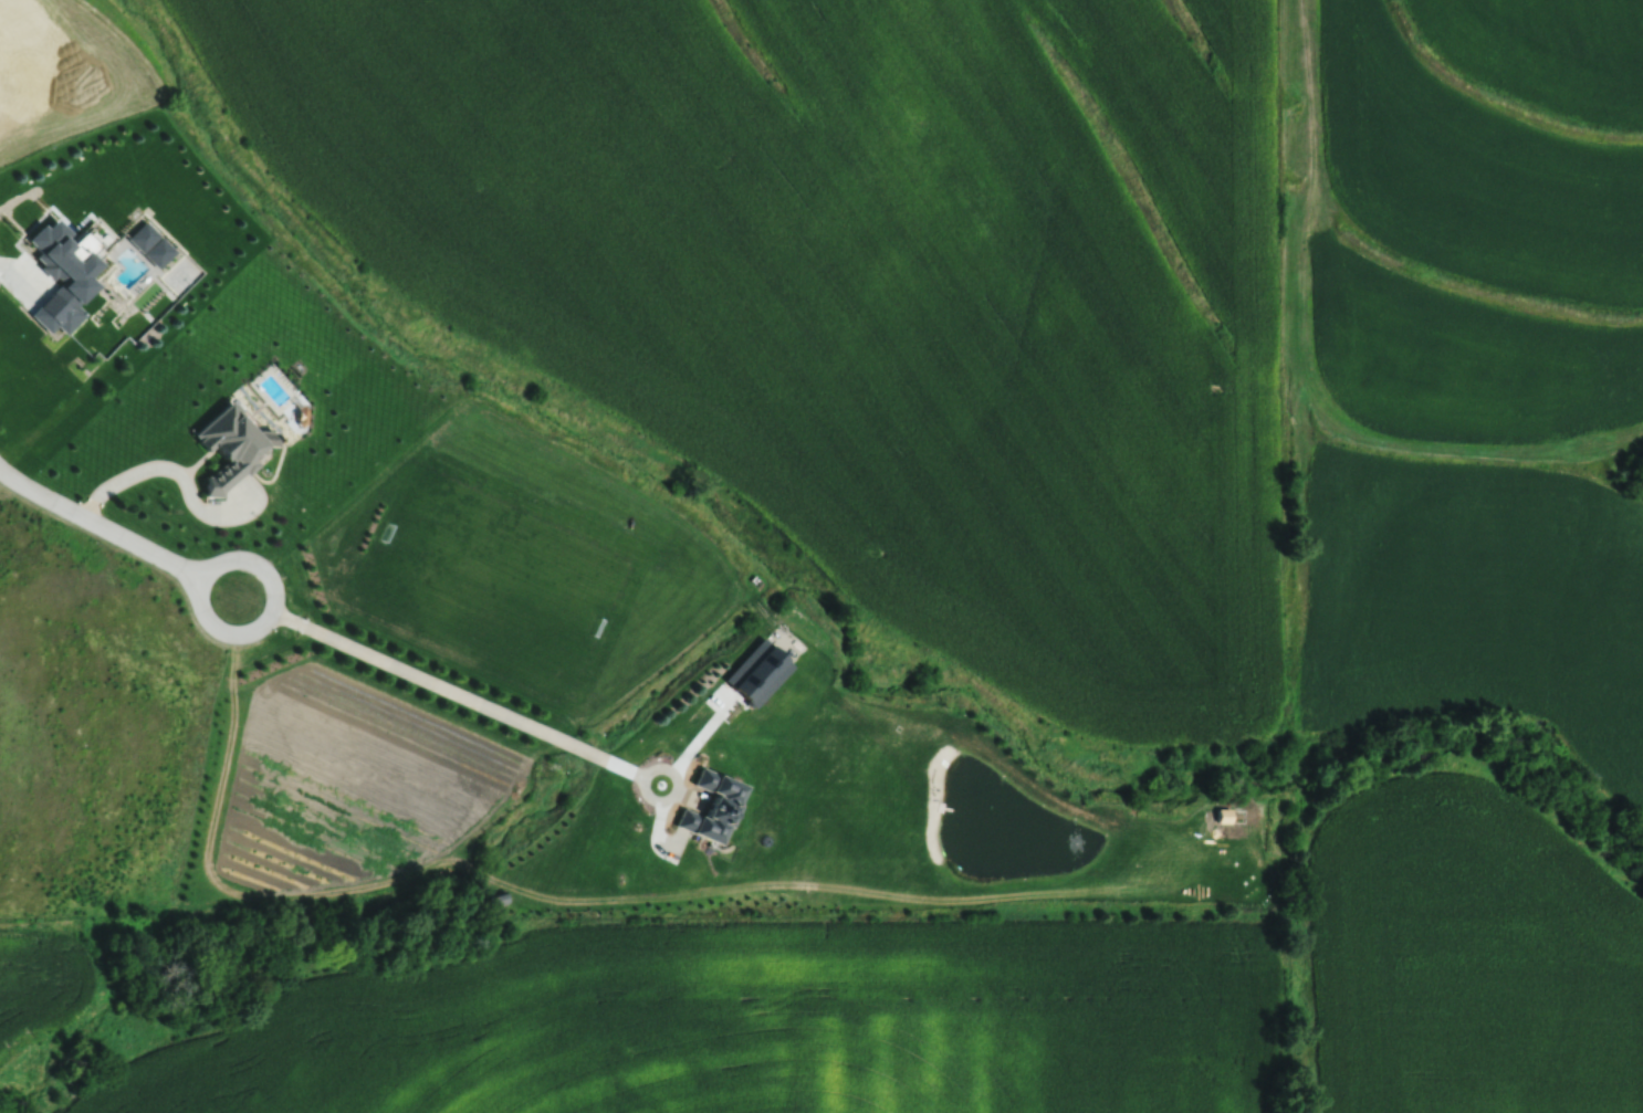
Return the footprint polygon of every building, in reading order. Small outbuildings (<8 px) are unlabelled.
[(713,844),(737,785),(696,768),(689,785),(706,792),(697,814),(679,807),(671,827),(713,844)] [(506,903),(503,893),(484,898),(487,909),(506,903)]
